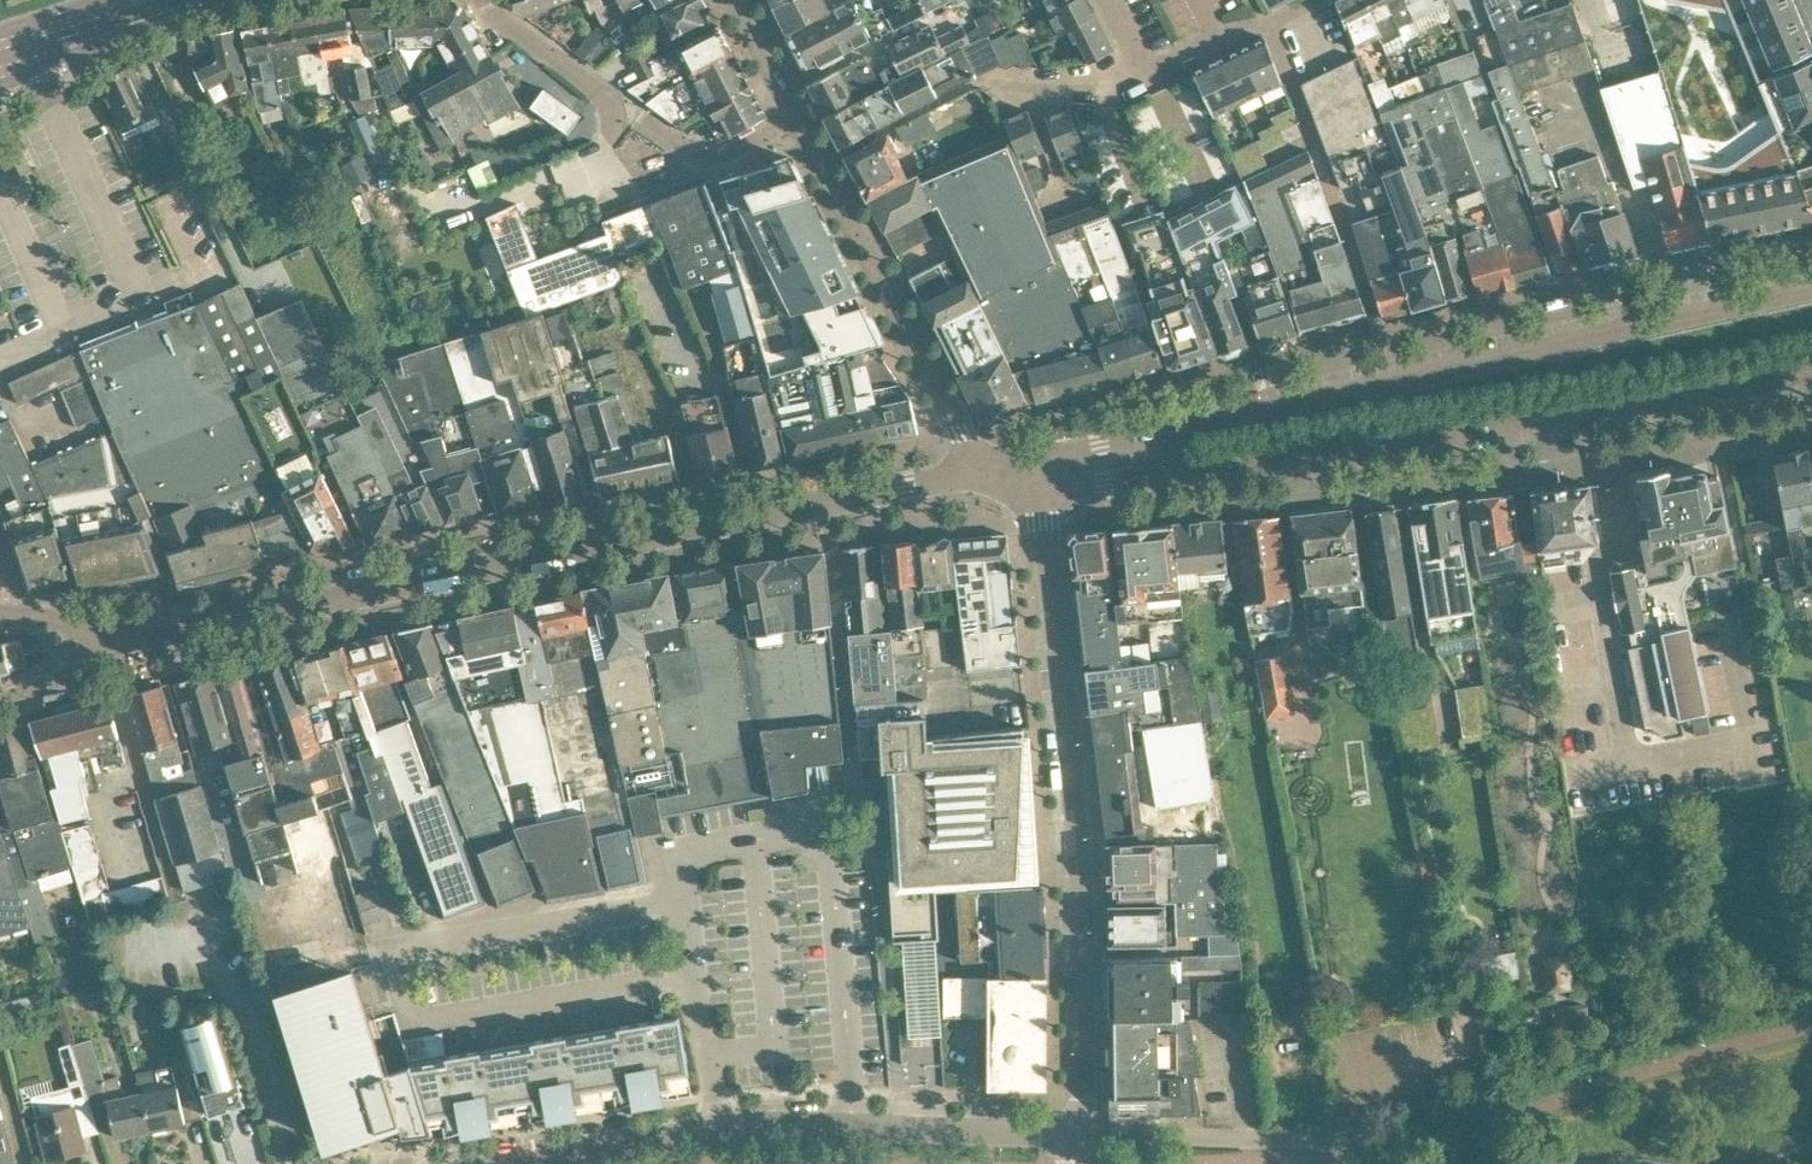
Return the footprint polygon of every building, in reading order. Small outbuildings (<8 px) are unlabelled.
[(525,16),(553,5),(551,0),(504,0),(525,16)] [(590,12),(595,10),(599,20),(613,30),(617,25),(626,15),(618,0),(585,0),(590,12)] [(626,15),(630,22),(650,11),(671,0),(618,0),(626,15)] [(650,11),(670,46),(710,24),(701,7),(704,6),(701,0),(671,0),(650,11)] [(774,5),(787,32),(852,0),(786,0),(774,5)] [(874,10),(869,0),(852,0),(787,32),(807,70),(854,48),(872,38),(873,40),(882,34),(880,31),(887,27),(882,17),(886,15),(881,6),(874,10)] [(949,0),(917,0),(886,16),(893,29),(949,0)] [(1071,29),(1097,17),(1088,0),(1070,0),(1059,6),(1046,12),(1052,23),(1047,25),(1053,38),(1071,29)] [(1354,49),(1381,34),(1384,41),(1387,39),(1367,0),(1337,0),(1335,1),(1347,34),(1348,34),(1354,49)] [(1387,39),(1384,41),(1389,53),(1406,45),(1400,33),(1401,32),(1399,27),(1391,11),(1392,10),(1387,0),(1367,0),(1387,39)] [(1392,10),(1391,11),(1399,27),(1415,19),(1406,0),(1387,0),(1392,10)] [(1415,19),(1446,4),(1444,0),(1406,0),(1415,19)] [(1660,2),(1731,12),(1726,0),(1659,0),(1660,2)] [(1761,81),(1811,59),(1811,0),(1727,0),(1761,81)] [(458,3),(435,5),(438,41),(438,45),(455,75),(455,76),(491,57),(464,6),(458,3)] [(1508,62),(1507,63),(1508,65),(1508,66),(1585,40),(1572,3),(1518,21),(1508,24),(1496,28),(1508,62)] [(435,5),(390,7),(392,47),(396,47),(438,45),(438,41),(435,5)] [(1518,21),(1513,5),(1500,10),(1499,7),(1494,9),(1495,12),(1489,15),(1494,29),(1496,28),(1508,24),(1518,21)] [(390,7),(349,9),(362,40),(369,56),(386,49),(392,63),(375,70),(391,109),(390,110),(396,123),(421,113),(414,97),(412,85),(396,47),(392,47),(390,7)] [(362,40),(357,41),(357,43),(351,45),(345,9),(315,15),(329,72),(346,69),(352,100),(359,111),(388,106),(390,110),(391,109),(375,70),(369,56),(362,40)] [(984,36),(989,34),(1001,28),(993,13),(977,21),(984,36)] [(329,72),(315,15),(290,19),(298,56),(302,72),(304,85),(309,95),(331,92),(328,73),(329,72)] [(1097,17),(1071,29),(1087,63),(1113,50),(1097,17)] [(298,56),(290,19),(266,24),(274,60),(281,93),(291,91),(290,87),(288,75),(302,72),(298,56)] [(599,20),(588,35),(601,45),(613,30),(599,20)] [(266,24),(241,28),(246,52),(249,64),(260,62),(264,78),(252,81),(259,112),(270,109),(284,106),(281,93),(274,60),(266,24)] [(865,56),(808,84),(824,116),(901,78),(923,67),(962,47),(971,43),(962,24),(937,36),(931,25),(886,47),(894,63),(874,74),(865,56)] [(601,45),(589,61),(597,67),(624,39),(631,35),(617,25),(613,30),(601,45)] [(655,74),(628,89),(647,102),(661,91),(733,53),(718,25),(648,62),(655,74)] [(235,30),(209,35),(215,61),(195,70),(214,108),(231,101),(230,94),(248,90),(239,53),(235,30)] [(1007,38),(1007,39),(1018,62),(1018,63),(1021,69),(1035,62),(1020,32),(1007,38)] [(991,39),(1003,64),(1002,64),(1005,69),(1017,63),(1018,63),(1018,62),(1007,39),(1007,38),(1005,33),(991,39)] [(971,43),(962,47),(976,76),(1002,64),(1003,64),(991,39),(989,34),(984,36),(971,43)] [(588,35),(575,52),(589,61),(601,45),(588,35)] [(624,39),(597,67),(599,68),(622,46),(642,80),(653,73),(632,36),(631,35),(624,39)] [(1265,37),(1239,50),(1260,93),(1282,83),(1265,37)] [(1585,40),(1508,66),(1519,93),(1594,68),(1585,40)] [(962,47),(923,67),(937,95),(976,76),(962,47)] [(1239,50),(1216,61),(1236,104),(1260,93),(1239,50)] [(1474,51),(1437,63),(1446,85),(1462,80),(1481,74),(1474,51)] [(661,91),(647,102),(678,125),(682,120),(749,83),(733,53),(661,91)] [(427,90),(423,92),(438,123),(443,120),(452,137),(484,119),(486,124),(519,107),(491,57),(455,76),(455,75),(427,90)] [(1422,227),(1402,167),(1382,173),(1378,175),(1361,130),(1378,123),(1368,99),(1353,58),(1301,83),(1341,188),(1357,182),(1362,194),(1386,186),(1391,200),(1394,209),(1380,214),(1387,234),(1381,236),(1393,271),(1398,269),(1399,271),(1412,309),(1446,299),(1422,227)] [(1236,104),(1216,61),(1192,72),(1213,116),(1236,104)] [(1792,156),(1811,211),(1811,61),(1759,82),(1771,107),(1787,142),(1792,156)] [(133,63),(112,73),(140,130),(161,120),(133,63)] [(1432,71),(1418,76),(1425,94),(1445,86),(1446,85),(1437,63),(1430,66),(1432,71)] [(1555,191),(1519,93),(1508,66),(1508,65),(1507,63),(1487,70),(1498,98),(1491,100),(1516,166),(1520,165),(1551,256),(1557,254),(1563,273),(1583,267),(1555,191)] [(901,78),(824,116),(840,147),(902,113),(937,95),(923,67),(901,78)] [(1599,88),(1634,188),(1649,184),(1668,249),(1711,240),(1697,193),(1691,175),(1662,69),(1599,88)] [(112,73),(97,80),(125,137),(140,130),(112,73)] [(1389,89),(1396,106),(1412,100),(1425,94),(1418,76),(1389,89)] [(1462,80),(1446,85),(1445,86),(1478,172),(1502,244),(1502,246),(1514,286),(1551,276),(1516,173),(1514,174),(1495,123),(1481,128),(1462,80)] [(682,120),(678,125),(688,133),(692,128),(708,119),(719,140),(766,116),(749,83),(682,120)] [(1425,94),(1412,100),(1451,204),(1454,203),(1458,214),(1456,214),(1458,222),(1466,247),(1465,247),(1478,296),(1514,286),(1502,246),(1502,244),(1478,172),(1445,86),(1425,94)] [(581,115),(547,91),(544,88),(531,106),(568,133),(581,115)] [(1396,106),(1379,113),(1402,167),(1422,227),(1446,299),(1472,292),(1453,224),(1458,222),(1456,214),(1458,214),(1454,203),(1451,204),(1412,100),(1396,106)] [(1276,126),(1259,134),(1261,138),(1297,121),(1291,106),(1272,116),(1276,126)] [(1044,117),(1060,160),(1085,151),(1069,108),(1044,117)] [(1020,160),(1044,150),(1027,110),(1003,120),(1010,135),(1020,160)] [(928,112),(896,128),(906,146),(936,129),(928,112)] [(362,153),(369,165),(384,158),(365,113),(348,120),(362,153)] [(1261,138),(1254,141),(1261,155),(1263,154),(1287,143),(1281,131),(1297,122),(1297,121),(1261,138)] [(899,153),(903,151),(899,144),(896,146),(889,133),(845,156),(868,199),(908,177),(896,155),(898,153),(898,154),(900,154),(899,153)] [(1058,249),(1046,222),(1020,160),(1010,135),(908,177),(868,199),(884,231),(931,206),(932,207),(933,206),(957,253),(963,265),(976,285),(1002,344),(1029,403),(1111,383),(1097,338),(1098,337),(1074,285),(1073,281),(1058,249)] [(323,138),(308,146),(312,154),(327,147),(323,138)] [(1254,141),(1231,153),(1244,180),(1269,168),(1263,154),(1261,155),(1254,141)] [(1326,282),(1310,231),(1308,232),(1290,190),(1296,188),(1293,179),(1315,171),(1307,150),(1269,168),(1244,180),(1243,180),(1264,229),(1272,249),(1273,251),(1287,287),(1300,333),(1346,321),(1339,297),(1338,297),(1334,299),(1329,281),(1326,282)] [(362,153),(341,164),(351,186),(374,175),(369,165),(362,153)] [(1563,188),(1555,191),(1583,267),(1590,265),(1591,266),(1638,256),(1612,179),(1607,181),(1598,155),(1557,169),(1563,188)] [(1691,175),(1711,240),(1811,220),(1811,211),(1792,156),(1748,165),(1754,182),(1743,184),(1737,166),(1691,175)] [(880,355),(880,342),(790,157),(741,172),(706,182),(731,249),(735,248),(771,375),(875,344),(880,355)] [(169,186),(171,190),(189,181),(180,163),(162,172),(165,178),(169,186)] [(341,170),(323,180),(330,195),(351,186),(341,164),(339,165),(341,170)] [(330,195),(323,180),(315,165),(289,179),(303,207),(330,195)] [(1077,181),(1082,184),(1095,179),(1092,170),(1079,175),(1077,181)] [(1042,177),(1030,182),(1034,191),(1046,186),(1048,180),(1042,177)] [(165,178),(153,184),(156,190),(158,192),(169,186),(165,178)] [(1346,321),(1367,315),(1334,222),(1318,179),(1296,188),(1290,190),(1308,232),(1310,231),(1326,282),(1329,281),(1334,299),(1338,297),(1339,297),(1346,321)] [(703,183),(653,202),(665,234),(685,288),(737,269),(736,264),(733,264),(716,219),(717,219),(703,183)] [(1168,219),(1194,284),(1221,353),(1226,356),(1249,348),(1238,313),(1231,295),(1237,293),(1217,241),(1255,221),(1235,184),(1168,219)] [(1362,194),(1368,209),(1391,200),(1386,186),(1362,194)] [(1090,229),(1112,222),(1104,200),(1046,222),(1058,249),(1073,281),(1074,285),(1098,337),(1097,338),(1111,383),(1138,374),(1090,229)] [(516,203),(487,217),(523,308),(527,318),(542,313),(542,312),(584,296),(624,281),(615,253),(665,234),(653,202),(603,221),(608,235),(540,260),(516,203)] [(1194,284),(1168,219),(1166,220),(1163,211),(1123,224),(1133,257),(1139,255),(1155,300),(1147,302),(1154,324),(1168,365),(1175,368),(1221,353),(1194,284)] [(1381,236),(1387,234),(1380,214),(1352,223),(1370,278),(1383,318),(1412,309),(1399,271),(1398,269),(1393,271),(1381,236)] [(1112,222),(1090,229),(1138,374),(1163,366),(1149,322),(1142,304),(1143,304),(1143,303),(1130,266),(1115,225),(1113,226),(1112,222)] [(1262,345),(1298,334),(1280,274),(1281,274),(1273,251),(1272,249),(1264,229),(1246,237),(1262,280),(1250,284),(1253,294),(1247,296),(1262,345)] [(910,278),(982,419),(1029,403),(1002,344),(976,285),(963,265),(957,253),(954,255),(957,261),(943,268),(940,262),(910,278)] [(624,281),(584,296),(596,331),(639,314),(626,281),(624,281)] [(722,345),(727,368),(751,467),(792,459),(781,420),(772,384),(742,282),(714,291),(728,339),(730,344),(722,345)] [(223,290),(197,303),(221,357),(239,394),(253,387),(247,373),(260,367),(223,290)] [(360,519),(369,541),(413,529),(359,416),(360,416),(353,401),(347,390),(346,391),(323,345),(309,314),(301,297),(257,318),(282,373),(288,385),(294,396),(306,421),(316,443),(318,447),(315,448),(320,458),(316,460),(320,468),(322,471),(328,468),(346,507),(353,504),(360,519)] [(239,394),(221,357),(197,303),(165,316),(81,349),(107,414),(114,431),(141,494),(152,514),(180,585),(273,561),(311,552),(311,550),(314,549),(292,504),(293,504),(282,483),(272,461),(256,428),(239,394)] [(583,454),(558,382),(563,381),(543,316),(542,313),(527,318),(523,308),(515,310),(518,320),(481,331),(496,382),(511,377),(551,504),(587,498),(587,496),(590,495),(578,456),(583,454)] [(567,308),(543,316),(563,381),(558,382),(583,454),(594,451),(603,495),(635,489),(624,444),(622,444),(620,435),(610,437),(605,418),(612,416),(602,375),(588,360),(584,361),(567,308)] [(496,382),(481,331),(445,342),(451,361),(500,510),(500,512),(539,506),(551,504),(511,377),(496,382)] [(376,364),(387,385),(396,405),(426,469),(422,470),(447,523),(500,510),(451,361),(445,342),(415,351),(376,364)] [(76,427),(107,414),(81,349),(75,352),(9,382),(19,404),(59,386),(76,427)] [(591,359),(588,360),(602,375),(612,416),(605,418),(610,437),(620,435),(622,444),(624,444),(635,489),(680,480),(670,434),(643,441),(639,427),(621,370),(620,370),(614,351),(591,359)] [(865,360),(869,374),(872,383),(874,389),(878,406),(875,407),(883,440),(918,433),(910,398),(880,355),(865,360)] [(843,422),(851,447),(883,440),(875,407),(878,406),(874,389),(872,383),(869,374),(848,382),(844,367),(828,373),(829,375),(837,403),(843,422)] [(314,549),(316,552),(357,541),(341,510),(346,507),(328,468),(322,471),(320,468),(316,460),(320,458),(315,448),(318,447),(316,443),(306,421),(294,396),(288,385),(282,373),(253,387),(239,394),(256,428),(272,461),(282,483),(293,504),(292,504),(314,549)] [(802,375),(772,384),(781,420),(792,459),(851,447),(843,422),(837,403),(829,375),(803,382),(802,375)] [(387,385),(353,401),(360,416),(359,416),(413,529),(413,532),(447,523),(422,470),(426,469),(396,405),(387,385)] [(716,394),(693,400),(684,402),(698,476),(738,468),(720,396),(716,394)] [(10,418),(0,423),(0,479),(10,473),(25,513),(5,519),(28,590),(31,589),(31,587),(51,581),(51,583),(73,577),(52,506),(32,464),(10,418)] [(114,431),(32,464),(52,506),(73,577),(76,590),(166,572),(145,517),(152,514),(141,494),(114,431)] [(1781,581),(1782,588),(1811,582),(1811,567),(1810,557),(1807,558),(1801,526),(1811,524),(1811,471),(1808,453),(1806,454),(1800,450),(1789,452),(1786,457),(1773,459),(1784,515),(1744,523),(1746,533),(1786,525),(1792,554),(1776,557),(1781,581)] [(1631,646),(1628,647),(1645,730),(1652,729),(1655,731),(1663,736),(1667,737),(1669,737),(1684,734),(1681,717),(1691,715),(1695,735),(1710,732),(1684,603),(1683,596),(1683,591),(1688,583),(1696,574),(1692,556),(1689,538),(1691,538),(1678,476),(1669,477),(1668,470),(1638,477),(1650,537),(1642,538),(1649,574),(1666,570),(1664,560),(1682,556),(1684,565),(1683,569),(1682,572),(1680,575),(1677,578),(1674,579),(1637,587),(1633,568),(1612,573),(1616,591),(1614,592),(1618,609),(1620,608),(1624,632),(1628,631),(1631,646)] [(1698,472),(1678,476),(1691,538),(1689,538),(1692,556),(1696,574),(1718,570),(1737,566),(1717,475),(1706,477),(1698,472)] [(1538,541),(1520,544),(1525,581),(1544,578),(1543,566),(1566,563),(1565,558),(1579,556),(1581,554),(1579,545),(1597,542),(1589,484),(1531,492),(1538,541)] [(1512,495),(1468,499),(1476,551),(1477,551),(1481,576),(1522,568),(1524,581),(1525,581),(1520,544),(1512,495)] [(1476,624),(1456,498),(1409,505),(1421,582),(1426,581),(1427,591),(1423,592),(1429,632),(1476,624)] [(1395,507),(1380,510),(1402,654),(1417,652),(1395,507)] [(1351,509),(1291,516),(1294,540),(1307,626),(1329,623),(1328,607),(1361,604),(1351,509)] [(1380,510),(1365,512),(1387,657),(1402,654),(1380,510)] [(1279,516),(1233,520),(1235,544),(1248,617),(1250,635),(1290,630),(1292,611),(1281,540),(1279,516)] [(1220,520),(1172,524),(1178,570),(1197,568),(1197,574),(1224,571),(1224,564),(1220,520)] [(1232,520),(1220,520),(1224,564),(1236,563),(1232,520)] [(1178,570),(1172,524),(1113,530),(1122,622),(1182,617),(1178,570)] [(1074,576),(1085,663),(1117,659),(1118,666),(1124,665),(1121,646),(1109,554),(1107,530),(1075,533),(1069,540),(1074,576)] [(1006,534),(950,539),(957,588),(962,626),(966,664),(967,664),(967,670),(1021,663),(1006,534)] [(950,539),(913,542),(918,589),(925,588),(927,614),(942,612),(944,626),(922,628),(925,653),(926,669),(966,664),(962,626),(957,588),(950,539)] [(913,542),(882,545),(886,585),(890,630),(897,698),(924,697),(924,698),(927,698),(926,669),(925,653),(922,628),(918,589),(913,542)] [(874,545),(842,549),(848,599),(849,600),(845,601),(854,700),(897,698),(890,630),(883,630),(874,545)] [(718,788),(721,806),(809,789),(808,763),(844,759),(823,551),(788,556),(788,557),(773,559),(773,558),(739,563),(739,564),(729,566),(729,564),(677,574),(690,643),(701,697),(714,770),(718,788)] [(630,583),(581,592),(590,631),(599,671),(613,733),(627,795),(629,800),(633,818),(637,835),(664,830),(661,817),(721,806),(718,788),(714,770),(701,697),(690,643),(677,574),(630,583)] [(1739,577),(1727,580),(1729,592),(1742,589),(1739,577)] [(590,631),(581,592),(534,601),(548,656),(558,696),(542,700),(553,746),(566,799),(583,796),(587,810),(588,810),(605,889),(645,882),(637,835),(633,818),(629,800),(627,795),(613,733),(599,671),(590,631)] [(548,656),(534,601),(459,617),(459,619),(439,623),(436,631),(455,676),(486,754),(515,826),(518,834),(540,890),(545,901),(605,889),(588,810),(587,810),(583,796),(566,799),(553,746),(542,700),(558,696),(548,656)] [(1754,616),(1739,618),(1745,648),(1760,645),(1754,616)] [(455,676),(436,631),(433,623),(393,631),(402,654),(410,672),(415,685),(408,687),(468,837),(515,826),(486,754),(455,676)] [(387,632),(344,643),(403,810),(404,810),(443,919),(487,903),(443,780),(430,784),(407,719),(411,717),(395,678),(403,675),(387,632)] [(27,665),(21,638),(0,643),(0,671),(27,665)] [(344,643),(317,650),(332,695),(347,736),(353,734),(358,750),(371,791),(366,793),(376,820),(403,810),(344,643)] [(1148,643),(1133,645),(1136,663),(1150,662),(1148,643)] [(1121,646),(1124,665),(1136,663),(1133,645),(1121,646)] [(292,655),(288,656),(306,704),(307,704),(315,730),(320,746),(325,744),(331,747),(336,745),(353,797),(350,798),(353,808),(339,813),(355,858),(383,848),(374,821),(376,820),(366,793),(371,791),(358,750),(353,734),(347,736),(332,695),(317,650),(314,651),(314,650),(292,655)] [(306,704),(288,656),(254,663),(254,664),(255,667),(254,667),(258,682),(251,684),(260,711),(269,708),(269,710),(267,711),(270,718),(272,717),(281,745),(286,758),(320,747),(320,746),(315,730),(307,704),(306,704)] [(1150,662),(1136,663),(1124,665),(1118,666),(1086,670),(1106,835),(1107,846),(1153,844),(1156,844),(1144,749),(1203,740),(1189,656),(1150,662)] [(1256,661),(1266,718),(1296,713),(1286,656),(1256,661)] [(214,672),(235,739),(240,758),(226,761),(226,763),(234,792),(271,781),(262,750),(264,750),(241,667),(215,673),(214,672)] [(214,672),(176,683),(183,706),(197,751),(217,744),(223,764),(226,763),(226,761),(240,758),(235,739),(214,672)] [(177,741),(168,708),(162,685),(127,694),(143,751),(157,798),(193,787),(189,772),(167,778),(166,774),(164,775),(159,758),(164,756),(167,766),(183,762),(177,741)] [(1217,687),(1196,690),(1201,722),(1221,719),(1217,687)] [(924,697),(897,698),(854,700),(854,702),(855,702),(859,759),(882,757),(883,770),(894,769),(899,845),(887,846),(894,942),(902,941),(908,1038),(942,1036),(936,940),(939,939),(936,892),(956,890),(1039,885),(1039,874),(1036,829),(1019,830),(1024,736),(1030,735),(1029,726),(1027,726),(927,736),(924,698),(924,697)] [(104,766),(125,761),(110,700),(83,707),(96,756),(101,754),(104,766)] [(91,757),(96,756),(83,707),(56,714),(83,816),(90,814),(84,795),(100,791),(91,757)] [(56,714),(30,721),(51,782),(63,821),(83,816),(56,714)] [(9,815),(13,829),(14,829),(21,850),(8,854),(17,881),(37,940),(57,934),(37,877),(70,869),(68,864),(73,863),(71,858),(67,844),(62,830),(56,815),(54,815),(33,745),(26,722),(0,729),(0,785),(9,815)] [(353,797),(336,745),(331,747),(325,744),(320,746),(320,747),(286,758),(281,745),(264,750),(262,750),(271,781),(234,792),(254,859),(255,861),(260,876),(297,865),(289,836),(316,828),(311,812),(350,798),(353,797)] [(201,784),(193,787),(157,798),(185,892),(214,883),(211,873),(226,868),(201,784)] [(763,807),(749,809),(750,814),(751,822),(762,820),(765,819),(763,807)] [(89,823),(62,830),(67,844),(93,836),(89,823)] [(30,926),(35,941),(37,940),(17,881),(8,854),(2,838),(0,833),(0,935),(30,926)] [(518,834),(474,852),(496,908),(540,890),(518,834)] [(93,836),(67,844),(71,858),(97,849),(93,836)] [(1153,844),(1107,846),(1109,886),(1111,886),(1112,905),(1165,903),(1176,903),(1177,937),(1209,936),(1209,956),(1240,955),(1235,923),(1225,923),(1223,883),(1218,884),(1217,844),(1209,845),(1179,846),(1154,846),(1153,844)] [(97,849),(71,858),(73,863),(75,871),(102,863),(97,849)] [(102,863),(75,871),(79,885),(106,876),(102,863)] [(162,875),(149,879),(157,906),(170,903),(162,875)] [(106,876),(79,885),(83,898),(110,890),(106,876)] [(149,879),(136,882),(144,910),(157,906),(149,879)] [(136,882),(123,886),(131,914),(144,910),(136,882)] [(1039,885),(956,890),(962,962),(999,959),(1000,976),(1045,975),(1043,955),(1046,955),(1042,892),(1040,892),(1039,885)] [(123,886),(110,890),(118,917),(131,914),(123,886)] [(365,927),(387,919),(377,887),(354,894),(365,927)] [(110,890),(83,898),(91,925),(118,917),(110,890)] [(1108,905),(1108,946),(1166,945),(1165,903),(1112,905),(1108,905)] [(1516,952),(1482,957),(1485,981),(1520,976),(1516,952)] [(1182,956),(1182,970),(1242,969),(1240,955),(1209,956),(1182,956)] [(1172,956),(1109,957),(1109,1018),(1172,1017),(1172,993),(1190,993),(1190,978),(1178,978),(1178,983),(1172,983),(1172,956)] [(1574,990),(1571,971),(1570,957),(1544,961),(1549,993),(1556,995),(1568,993),(1574,990)] [(354,974),(277,997),(323,1145),(398,1121),(403,1136),(430,1132),(409,1065),(385,1072),(354,974)] [(944,978),(944,1017),(990,1017),(989,1087),(1030,1087),(1030,1081),(1039,1068),(1045,1068),(1045,975),(1000,976),(1001,978),(990,978),(944,978)] [(1244,980),(1229,981),(1230,1013),(1249,1012),(1244,980)] [(1215,1013),(1215,981),(1198,982),(1199,1014),(1215,1013)] [(1229,981),(1215,981),(1215,1013),(1230,1013),(1229,981)] [(0,1003),(0,1019),(15,1015),(11,1000),(0,1003)] [(182,1026),(203,1092),(210,1115),(246,1104),(239,1081),(217,1014),(182,1026)] [(442,1032),(403,1038),(403,1039),(409,1065),(430,1132),(431,1135),(518,1120),(518,1123),(517,1123),(517,1125),(522,1124),(522,1123),(520,1123),(519,1120),(603,1106),(604,1109),(602,1109),(603,1110),(607,1110),(607,1108),(605,1109),(605,1106),(691,1091),(678,1017),(652,1022),(652,1020),(617,1026),(617,1027),(566,1036),(566,1035),(532,1041),(532,1042),(481,1050),(481,1049),(446,1055),(442,1032)] [(1172,1017),(1109,1018),(1111,1116),(1201,1115),(1194,1076),(1200,1076),(1189,1017),(1172,1017)] [(91,1038),(71,1045),(91,1104),(108,1101),(115,1137),(151,1129),(143,1093),(142,1093),(142,1092),(124,1096),(117,1075),(105,1080),(91,1038)] [(31,1096),(33,1103),(42,1136),(48,1159),(85,1150),(80,1129),(96,1124),(99,1132),(100,1132),(91,1105),(91,1104),(71,1045),(71,1043),(59,1047),(69,1086),(31,1096)] [(143,1092),(142,1092),(142,1093),(143,1093),(151,1129),(185,1122),(178,1085),(177,1085),(173,1066),(139,1073),(143,1092)] [(0,1121),(0,1163),(11,1163),(0,1121)]
